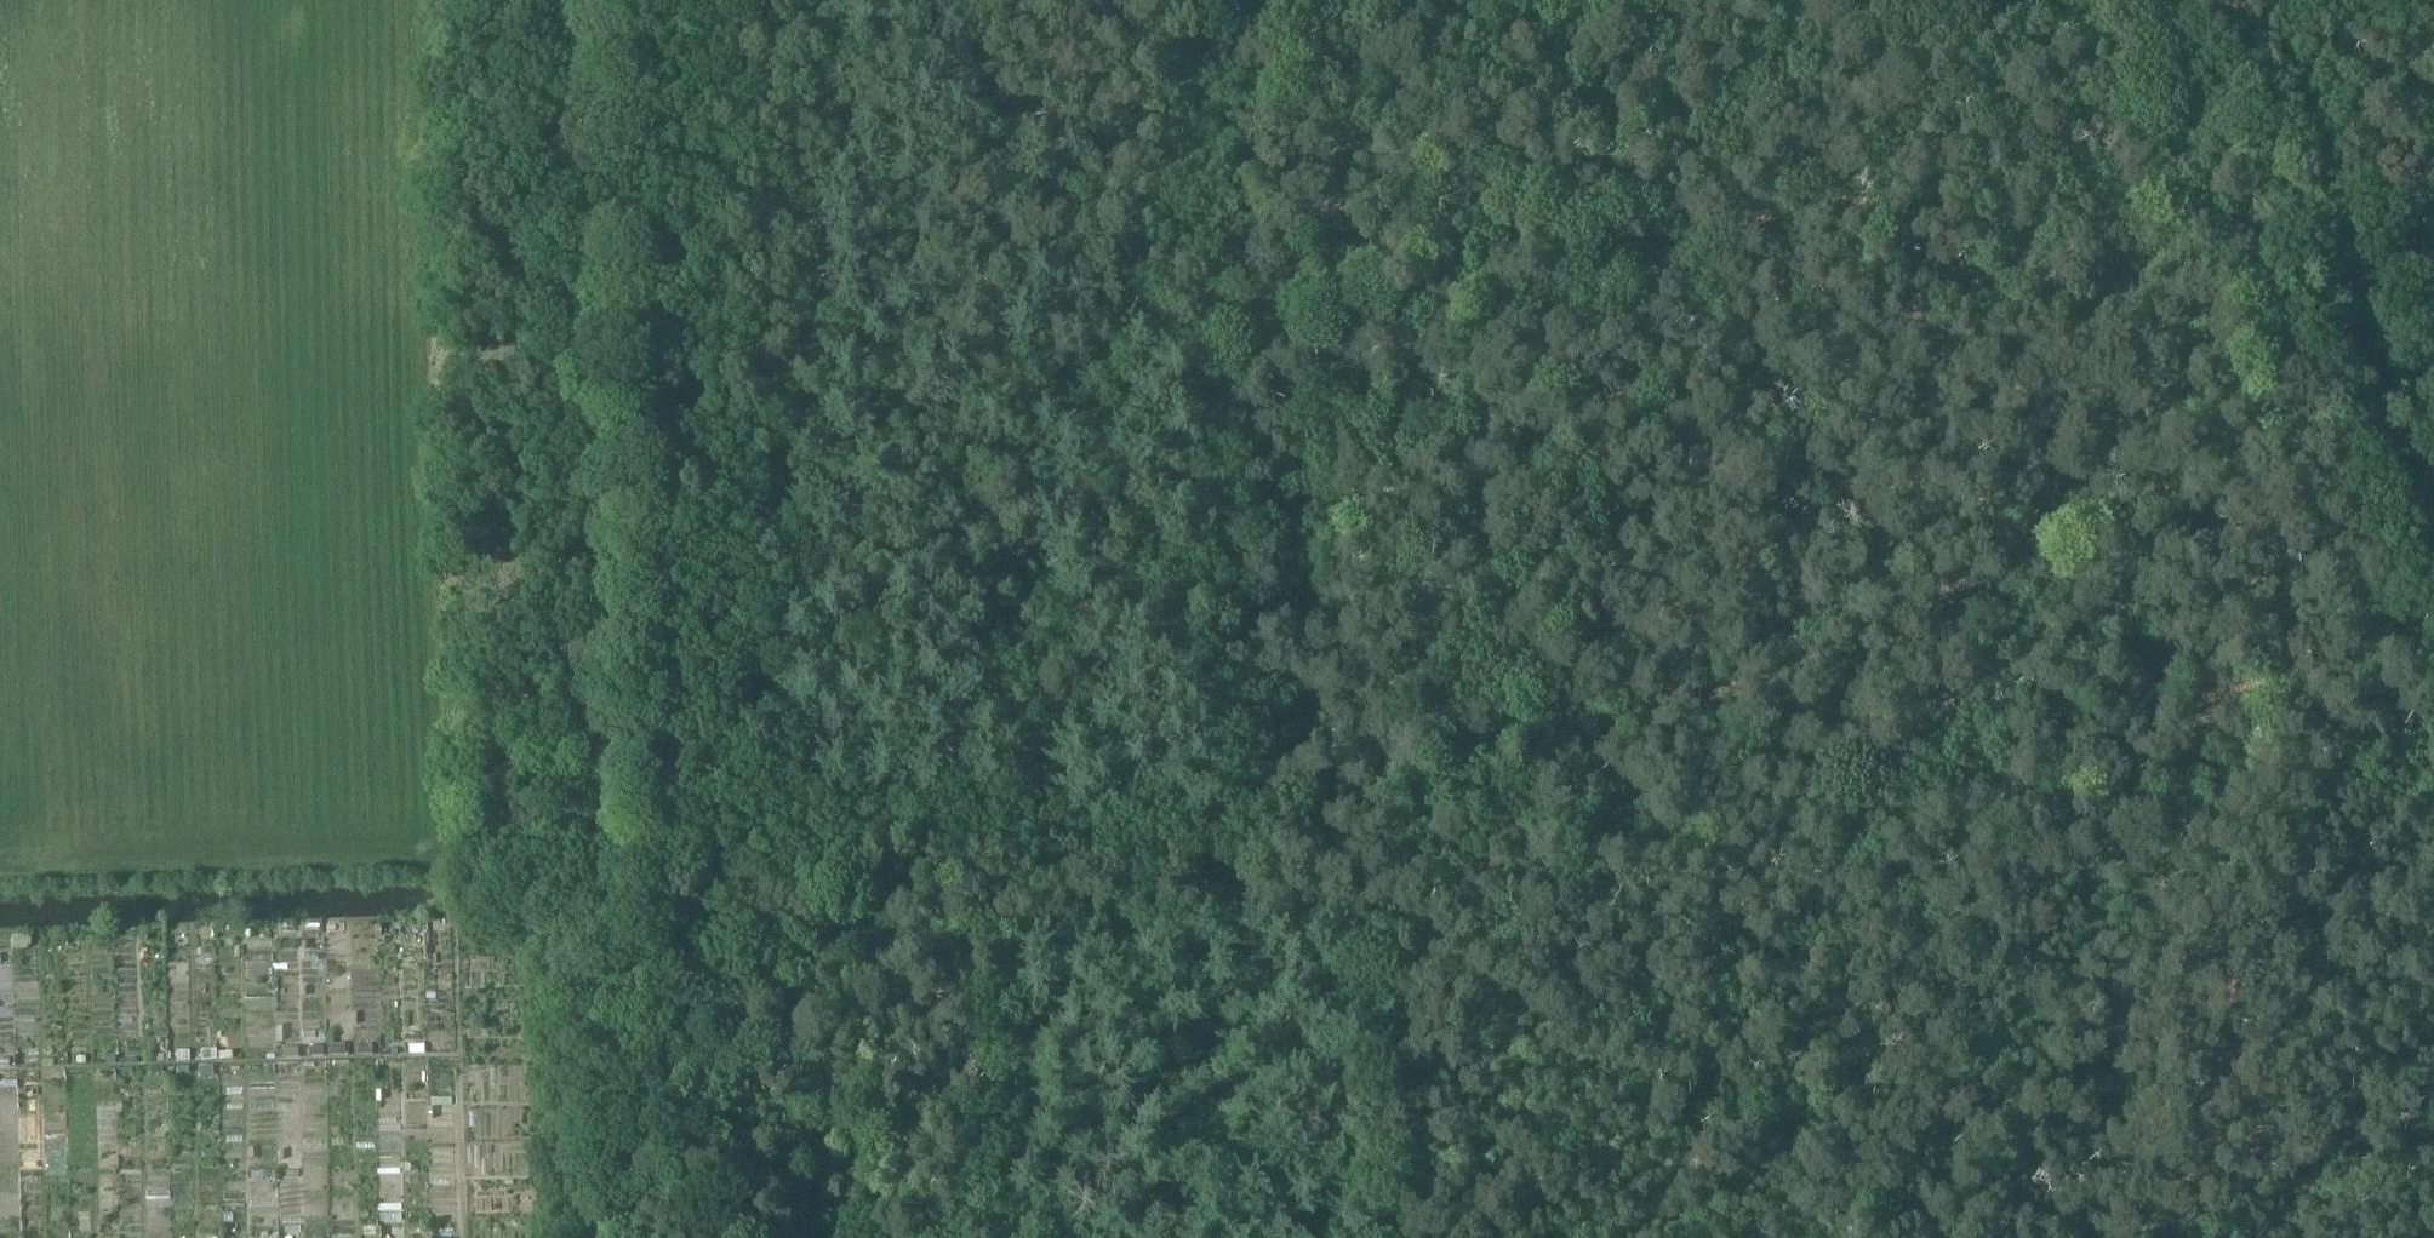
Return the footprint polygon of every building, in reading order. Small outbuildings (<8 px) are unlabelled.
[(328,1044),(328,1056),(346,1055),(345,1044),(328,1044)] [(410,1044),(411,1053),(426,1053),(426,1044),(410,1044)] [(358,1045),(358,1055),(374,1054),(374,1045),(358,1045)] [(309,1056),(323,1055),(323,1047),(308,1048),(309,1056)] [(217,1059),(216,1049),(200,1050),(201,1060),(217,1059)] [(10,1067),(9,1058),(0,1059),(0,1068),(10,1067)]
